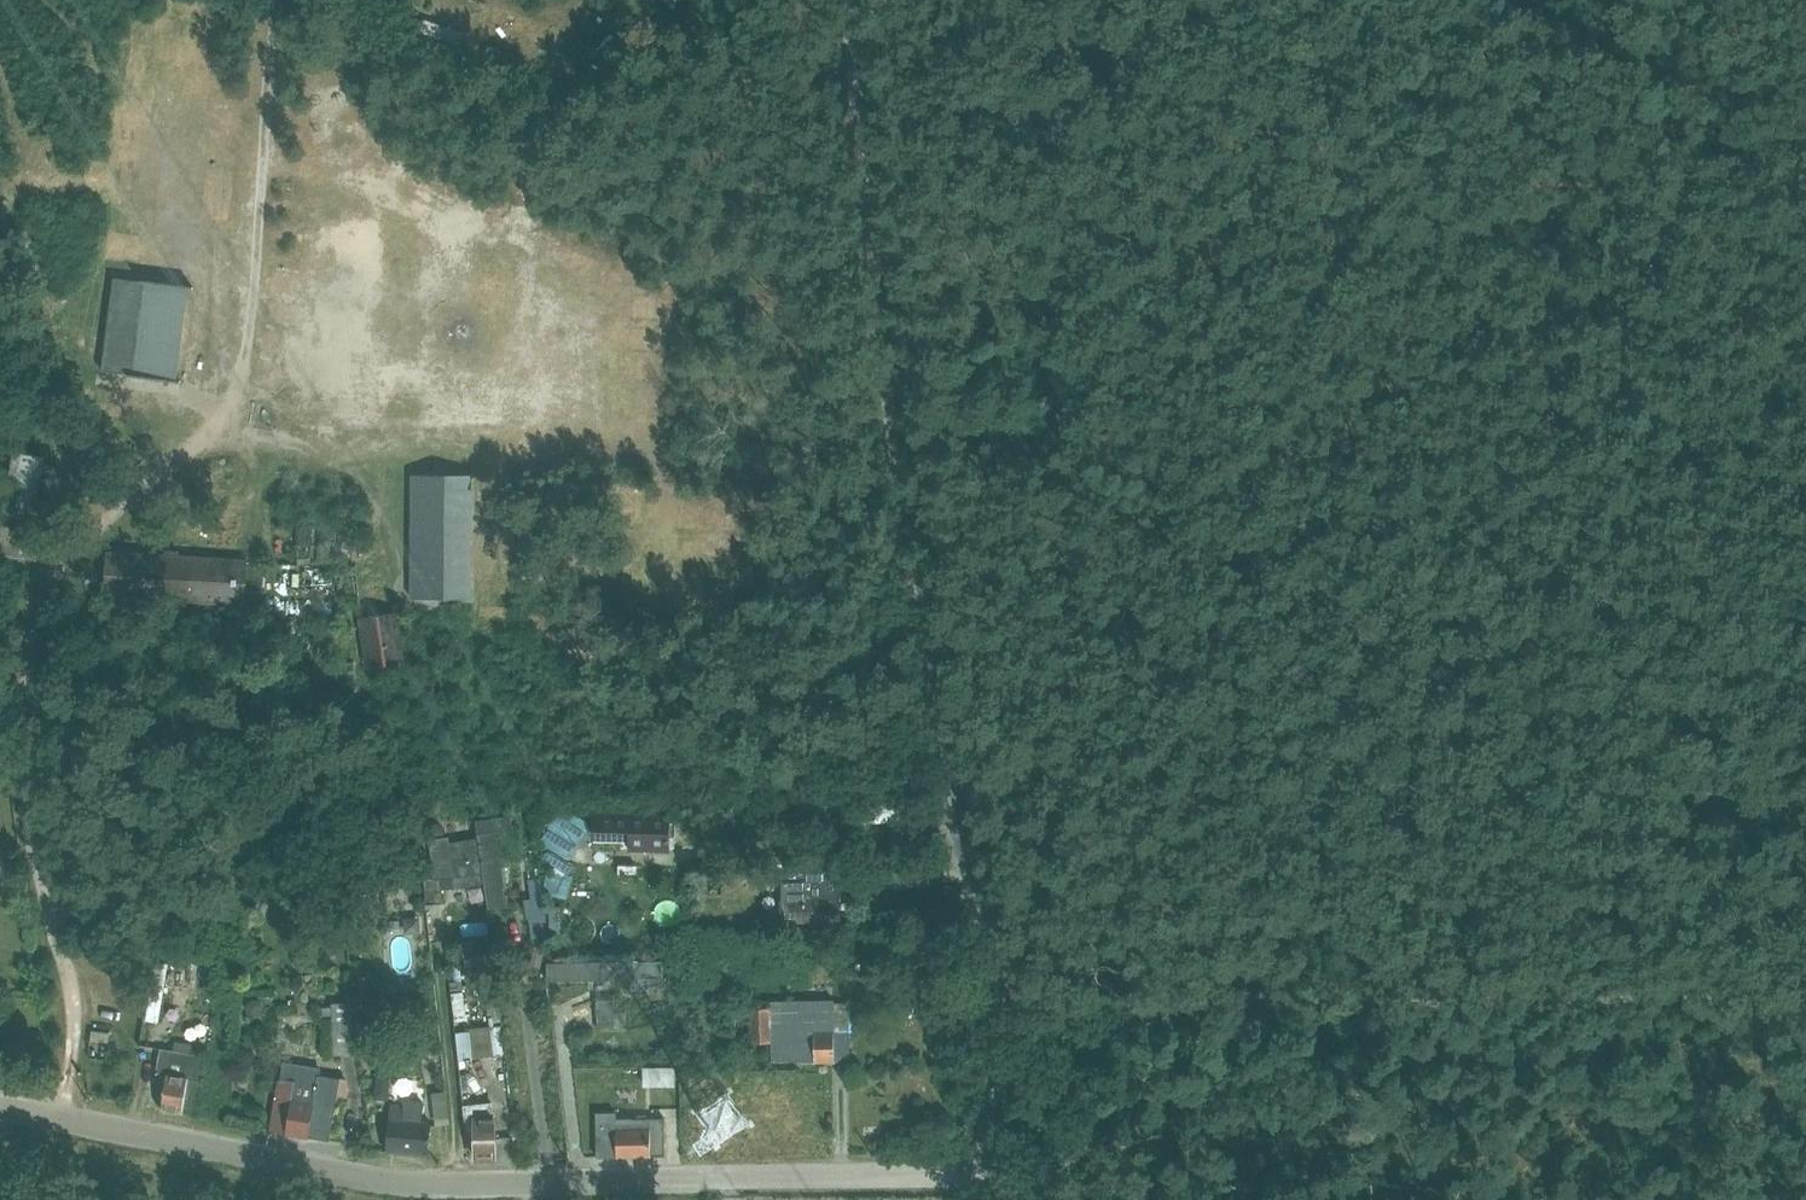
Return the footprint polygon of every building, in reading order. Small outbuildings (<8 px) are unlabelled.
[(190,289),(114,279),(102,372),(178,381),(190,289)] [(15,451),(0,531),(0,555),(26,560),(46,457),(15,451)] [(472,477),(412,476),(411,600),(471,600),(472,477)] [(297,527),(299,563),(351,562),(350,526),(297,527)] [(134,600),(247,607),(250,560),(180,556),(180,551),(165,550),(165,555),(132,553),(133,546),(113,545),(112,551),(108,551),(103,617),(133,620),(134,600)] [(399,613),(358,619),(367,670),(406,663),(399,613)] [(560,812),(542,843),(570,861),(592,823),(568,809),(564,814),(560,812)] [(629,852),(670,853),(671,814),(593,812),(593,832),(595,832),(594,842),(629,843),(629,852)] [(489,909),(510,906),(509,895),(507,895),(503,868),(507,868),(502,832),(513,831),(510,815),(477,819),(480,839),(486,885),(489,909)] [(441,891),(486,885),(480,839),(450,843),(450,837),(430,839),(434,878),(425,880),(427,906),(442,905),(441,891)] [(548,871),(544,895),(567,899),(572,875),(570,875),(576,865),(549,850),(543,860),(555,867),(553,872),(548,871)] [(637,865),(619,865),(619,876),(637,876),(637,865)] [(874,886),(874,870),(782,873),(782,903),(780,903),(781,924),(841,923),(840,897),(844,897),(844,887),(874,886)] [(530,879),(533,899),(525,901),(528,920),(532,919),(535,940),(530,966),(543,969),(549,937),(540,878),(530,879)] [(259,899),(249,915),(262,922),(271,907),(259,899)] [(421,933),(420,918),(403,919),(405,934),(421,933)] [(451,984),(456,1022),(467,1021),(459,953),(450,954),(454,983),(451,984)] [(631,980),(664,978),(663,961),(547,964),(547,982),(631,980)] [(146,1021),(159,1023),(169,965),(156,963),(146,1021)] [(664,978),(631,980),(632,994),(648,994),(649,989),(667,989),(667,978),(664,978)] [(686,995),(674,996),(676,1016),(688,1015),(686,995)] [(630,1000),(597,1001),(598,1036),(609,1036),(609,1029),(627,1028),(627,1007),(630,1007),(630,1000)] [(849,1063),(849,1033),(859,1033),(858,1015),(850,1015),(849,1004),(834,1005),(834,1000),(770,1001),(770,1008),(733,1010),(735,1045),(770,1044),(771,1065),(849,1063)] [(333,1056),(354,1056),(352,1004),(332,1004),(333,1056)] [(456,1031),(460,1069),(466,1068),(465,1061),(472,1060),(472,1059),(504,1055),(501,1027),(495,1028),(494,1021),(499,1020),(497,1004),(486,1005),(487,1022),(490,1022),(491,1027),(456,1031)] [(167,1076),(161,1111),(198,1117),(207,1057),(201,1056),(202,1046),(175,1042),(174,1051),(161,1049),(157,1074),(167,1076)] [(602,1047),(602,1066),(615,1066),(615,1047),(602,1047)] [(272,1132),(330,1142),(338,1096),(348,1098),(351,1081),(341,1078),(340,1080),(321,1077),(322,1071),(284,1064),(272,1132)] [(675,1068),(642,1068),(643,1088),(676,1088),(675,1068)] [(388,1100),(390,1077),(376,1076),(374,1099),(388,1100)] [(430,1094),(433,1117),(443,1116),(440,1093),(430,1094)] [(387,1152),(428,1155),(431,1122),(423,1121),(424,1103),(404,1101),(404,1105),(392,1104),(387,1152)] [(477,1160),(495,1160),(494,1103),(464,1106),(469,1146),(476,1146),(477,1160)] [(598,1158),(666,1157),(665,1119),(617,1120),(617,1113),(597,1114),(598,1158)]
